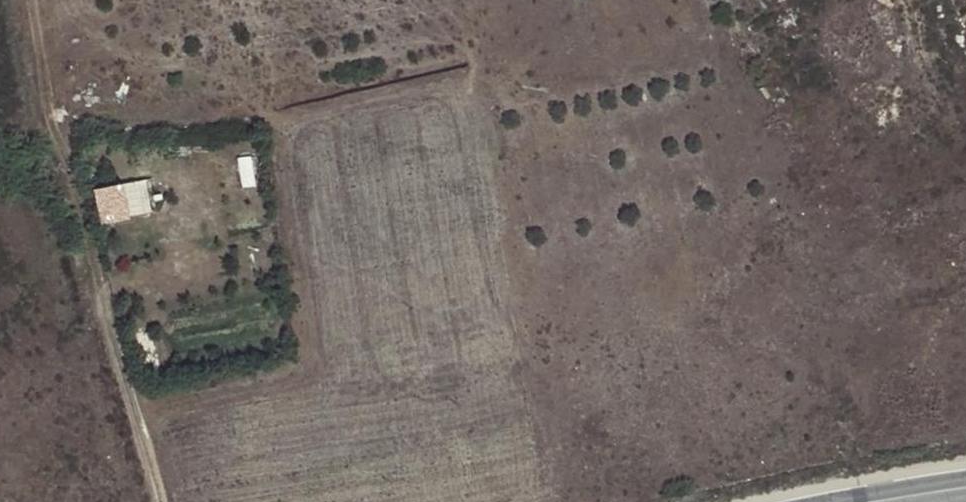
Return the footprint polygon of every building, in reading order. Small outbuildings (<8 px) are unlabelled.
[(128,218),(123,185),(93,190),(100,222),(128,218)]
